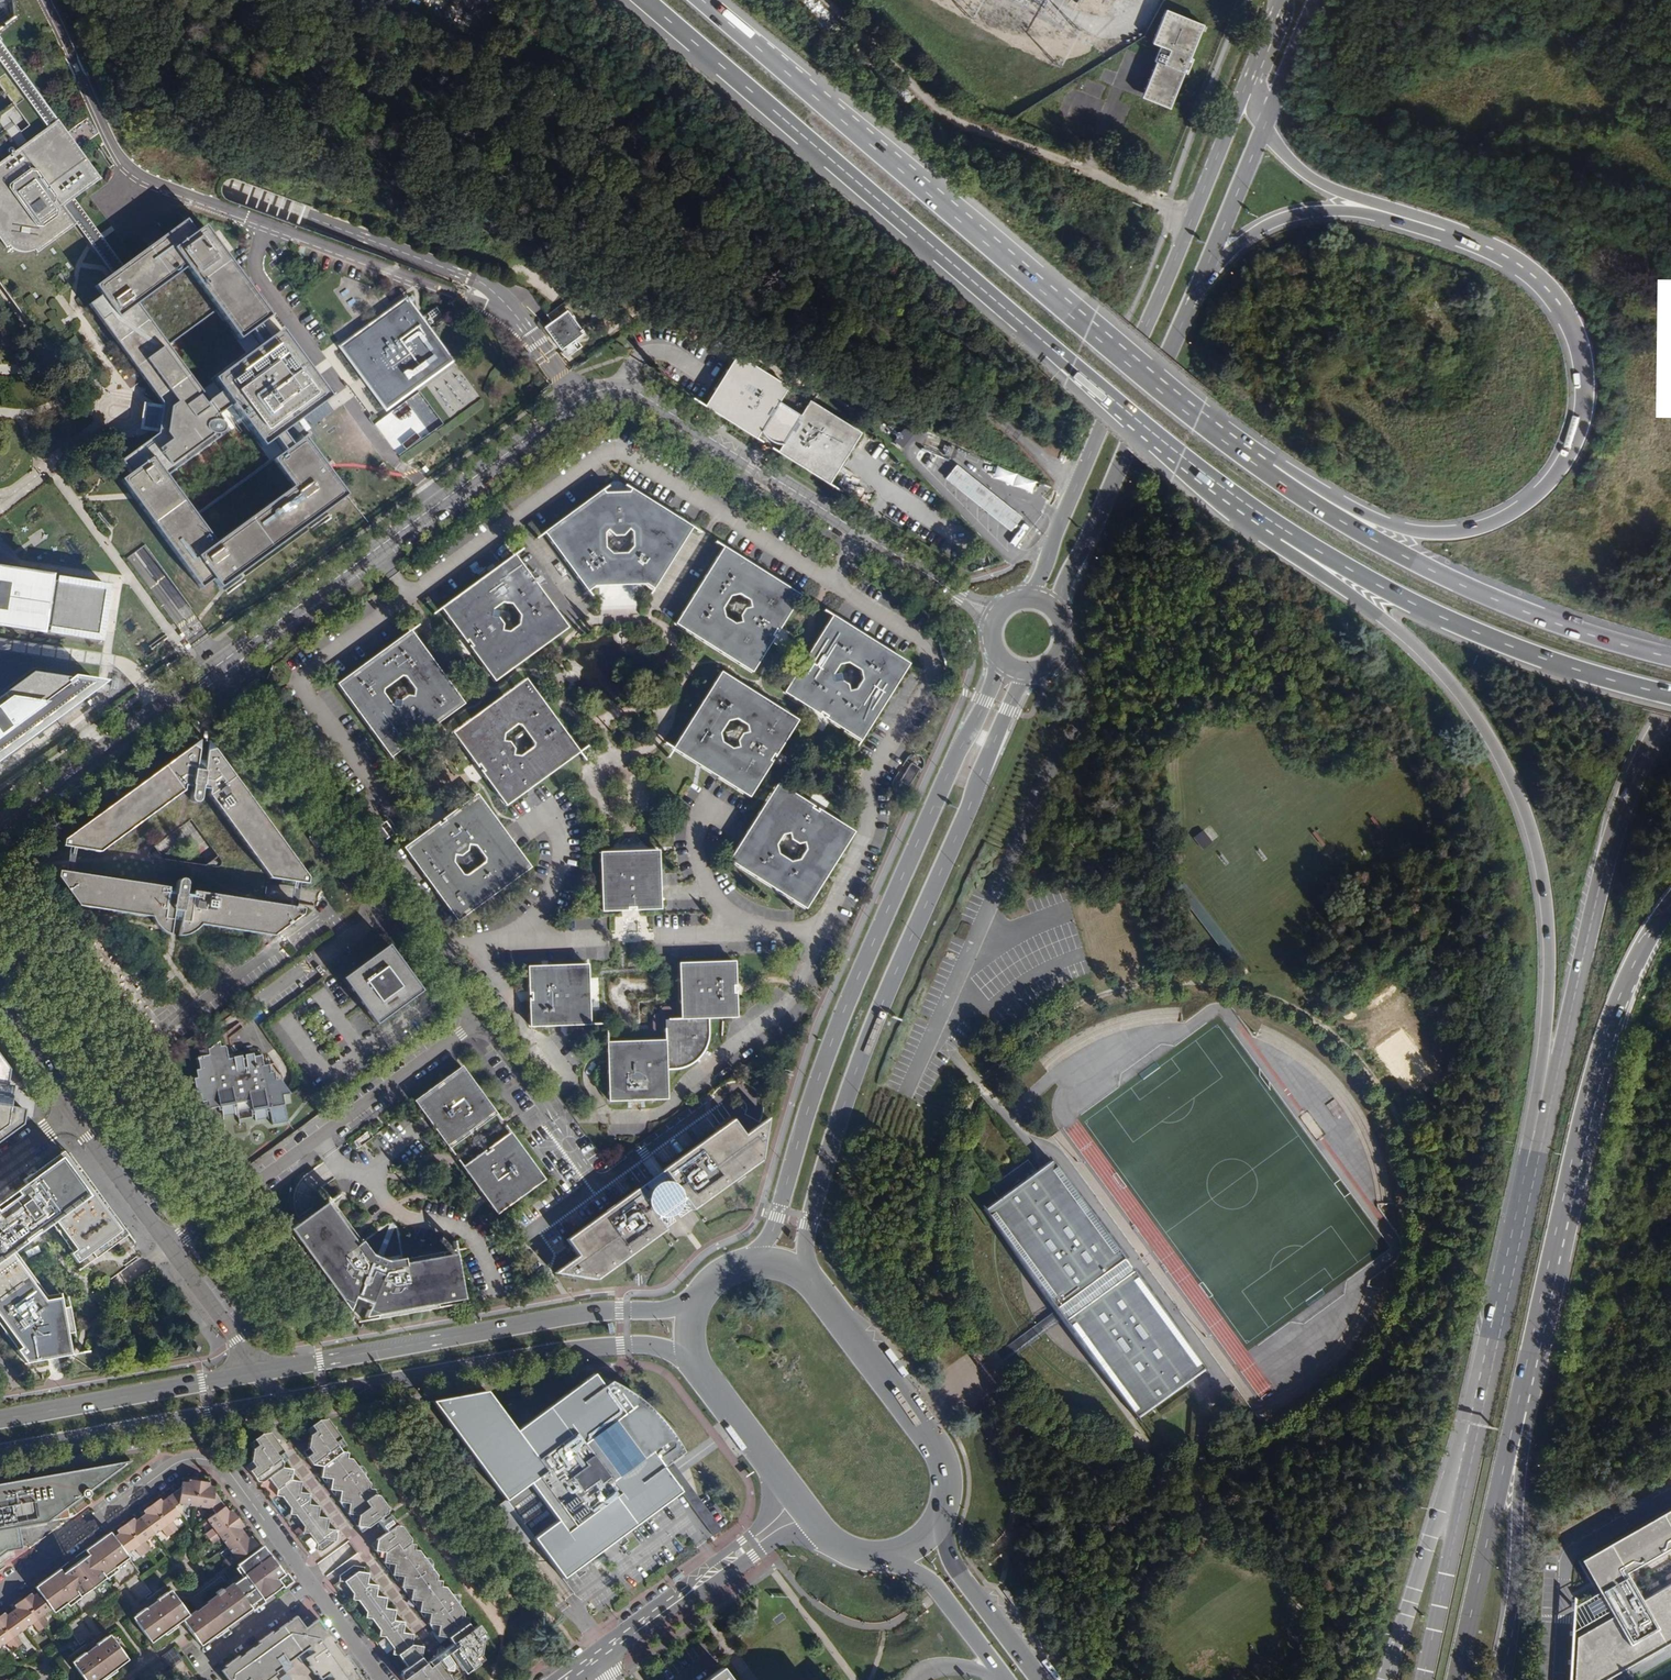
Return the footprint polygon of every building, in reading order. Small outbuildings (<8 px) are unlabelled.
[(7,22),(9,0),(0,0),(0,21),(7,22)] [(1123,0),(1122,0),(1114,0),(1109,11),(1116,14),(1123,0)] [(1158,48),(1174,13),(1165,9),(1150,44),(1158,48)] [(1169,113),(1184,74),(1191,57),(1203,26),(1174,13),(1158,48),(1162,49),(1156,64),(1166,70),(1152,105),(1169,113)] [(0,41),(0,64),(47,128),(47,127),(60,122),(0,41)] [(1189,77),(1196,60),(1191,57),(1184,74),(1189,77)] [(47,128),(0,64),(0,86),(21,115),(0,130),(0,162),(47,128)] [(1152,105),(1166,70),(1156,64),(1141,100),(1152,105)] [(47,128),(0,162),(0,239),(6,248),(10,245),(11,247),(13,249),(16,250),(20,252),(24,252),(27,252),(32,250),(35,249),(38,253),(77,225),(63,206),(73,199),(101,178),(60,122),(47,127),(47,128)] [(123,266),(73,199),(63,206),(77,225),(113,275),(123,267),(123,266)] [(90,304),(135,366),(164,405),(163,408),(157,409),(154,427),(159,428),(158,435),(121,461),(131,473),(122,480),(202,588),(214,580),(221,589),(347,496),(303,437),(292,445),(284,451),(196,517),(166,477),(218,438),(219,433),(224,431),(225,429),(224,427),(222,424),(224,421),(220,416),(232,407),(263,448),(275,439),(283,433),(330,398),(280,331),(269,340),(261,345),(213,381),(222,392),(210,401),(169,346),(217,309),(239,340),(251,331),(259,326),(271,317),(204,226),(195,232),(186,219),(123,266),(123,267),(113,275),(96,288),(102,296),(90,304)] [(113,275),(77,225),(38,253),(35,249),(32,250),(27,252),(24,252),(20,252),(16,250),(13,249),(11,247),(10,245),(6,248),(0,239),(0,283),(54,357),(73,343),(106,387),(135,366),(90,304),(102,296),(96,288),(113,275)] [(449,360),(405,301),(343,346),(387,405),(449,360)] [(433,308),(420,317),(425,325),(438,315),(433,308)] [(585,335),(567,312),(543,330),(560,353),(585,335)] [(269,340),(259,326),(251,331),(261,345),(269,340)] [(775,408),(787,387),(738,356),(705,406),(755,438),(769,416),(765,414),(771,405),(775,408)] [(859,432),(809,401),(797,421),(800,424),(795,433),(791,430),(777,452),(827,483),(859,432)] [(771,405),(765,414),(769,416),(775,408),(771,405)] [(154,427),(157,409),(145,410),(143,422),(154,427)] [(800,424),(797,421),(791,430),(795,433),(800,424)] [(292,445),(283,433),(275,439),(284,451),(292,445)] [(903,442),(900,446),(905,450),(917,437),(910,434),(908,436),(902,433),(898,437),(903,442)] [(955,465),(943,479),(951,485),(961,494),(972,503),(993,520),(1003,528),(1008,532),(1020,517),(1015,513),(1004,505),(983,487),(972,479),(962,470),(955,465)] [(997,467),(991,479),(1031,495),(1036,482),(997,467)] [(633,490),(629,488),(626,492),(605,493),(602,490),(599,492),(603,497),(628,496),(633,490)] [(690,526),(633,490),(628,496),(603,497),(599,492),(544,532),(586,589),(592,585),(645,584),(652,588),(690,526)] [(797,596),(721,549),(673,625),(749,673),(770,640),(766,638),(775,623),(779,625),(797,596)] [(566,627),(512,555),(440,609),(460,637),(464,634),(470,643),(474,648),(471,651),(493,681),(566,627)] [(95,644),(104,585),(0,569),(0,631),(95,644)] [(906,663),(829,616),(782,693),(814,712),(815,709),(830,718),(829,722),(859,740),(906,663)] [(779,625),(775,623),(766,638),(770,640),(774,633),(779,625)] [(462,703),(409,630),(337,684),(390,756),(419,735),(417,732),(431,721),(433,724),(462,703)] [(470,643),(464,634),(460,637),(467,645),(471,651),(474,648),(470,643)] [(67,707),(99,683),(26,671),(0,688),(0,756),(67,707)] [(797,719),(721,671),(672,747),(710,771),(748,795),(768,765),(763,762),(773,747),(777,750),(797,719)] [(577,751),(525,679),(453,732),(474,761),(477,759),(487,772),(484,774),(506,804),(533,784),(577,751)] [(830,718),(815,709),(814,712),(822,717),(828,722),(830,718)] [(433,724),(431,721),(417,732),(419,735),(433,724)] [(197,753),(199,739),(183,751),(197,753)] [(219,756),(208,741),(206,754),(219,756)] [(777,750),(773,747),(763,762),(768,765),(773,757),(776,751),(777,750)] [(197,753),(183,751),(69,836),(69,838),(68,838),(65,839),(64,840),(64,842),(65,845),(67,845),(67,847),(70,847),(75,848),(101,852),(184,791),(184,786),(191,787),(189,796),(190,798),(192,801),(194,802),(196,802),(198,801),(200,799),(201,788),(208,789),(208,794),(270,878),(293,880),(300,881),(303,881),(305,881),(306,880),(306,878),(304,874),(305,872),(219,756),(206,754),(197,753)] [(487,772),(477,759),(474,761),(479,768),(484,774),(487,772)] [(919,769),(910,763),(899,781),(908,787),(919,769)] [(807,802),(778,783),(746,832),(729,859),(805,908),(854,831),(822,811),(820,814),(805,805),(807,802)] [(509,839),(475,793),(448,814),(450,817),(436,827),(434,824),(404,847),(457,918),(528,865),(509,839)] [(816,807),(807,802),(805,805),(820,814),(822,811),(816,807)] [(441,819),(434,824),(436,827),(450,817),(448,814),(441,819)] [(398,830),(389,818),(386,820),(395,832),(398,830)] [(389,836),(380,825),(372,831),(380,843),(389,836)] [(1202,830),(1192,838),(1201,850),(1211,842),(1202,830)] [(659,896),(656,850),(600,852),(602,909),(625,909),(625,905),(636,904),(636,908),(659,907),(659,896)] [(66,871),(63,871),(63,872),(60,873),(59,874),(59,875),(60,878),(62,878),(62,882),(80,906),(152,917),(155,923),(172,926),(180,927),(195,930),(201,924),(274,935),(298,917),(298,915),(300,915),(301,914),(302,911),(301,908),(299,906),(296,906),(290,905),(194,890),(193,894),(185,893),(187,885),(186,883),(183,879),(182,879),(180,880),(177,883),(175,892),(168,891),(169,887),(72,872),(66,871)] [(172,926),(155,923),(156,924),(159,928),(163,931),(170,934),(172,926)] [(195,930),(180,927),(179,936),(189,933),(193,931),(195,930)] [(400,956),(389,942),(342,976),(353,991),(357,993),(359,995),(361,994),(366,1001),(364,1002),(366,1005),(367,1010),(377,1023),(424,989),(414,976),(410,974),(407,971),(405,972),(400,965),(402,964),(400,960),(400,956)] [(682,1018),(709,1018),(735,1017),(735,1015),(735,995),(735,993),(731,993),(731,982),(734,982),(734,963),(680,965),(682,1018)] [(533,1001),(529,1001),(530,1024),(588,1022),(586,964),(528,966),(529,989),(532,989),(533,1001)] [(709,1026),(709,1018),(682,1018),(665,1019),(665,1039),(607,1042),(609,1099),(667,1098),(666,1070),(679,1068),(686,1066),(692,1062),(698,1058),(702,1052),(707,1043),(709,1033),(709,1026)] [(220,1045),(220,1040),(209,1047),(208,1047),(209,1053),(197,1055),(199,1068),(196,1068),(197,1077),(193,1077),(196,1094),(200,1093),(201,1101),(205,1100),(206,1108),(218,1106),(221,1105),(222,1109),(222,1115),(235,1113),(234,1107),(237,1106),(236,1102),(249,1100),(251,1113),(252,1114),(254,1113),(255,1120),(268,1118),(267,1111),(266,1107),(269,1107),(285,1104),(283,1094),(291,1093),(280,1078),(276,1078),(274,1071),(271,1072),(269,1063),(263,1064),(262,1054),(254,1055),(253,1052),(245,1053),(246,1057),(242,1058),(242,1054),(234,1056),(234,1057),(234,1060),(229,1061),(228,1058),(226,1047),(223,1044),(220,1045)] [(20,1125),(22,1109),(8,1107),(8,1105),(6,1105),(7,1099),(10,1099),(11,1097),(9,1094),(8,1093),(9,1087),(10,1087),(10,1085),(5,1084),(8,1069),(0,1058),(0,1140),(20,1125)] [(445,1144),(448,1148),(461,1138),(462,1139),(467,1134),(465,1131),(470,1128),(473,1125),(476,1128),(479,1126),(482,1124),(482,1123),(495,1113),(492,1109),(492,1108),(490,1105),(489,1106),(479,1092),(479,1091),(477,1088),(477,1089),(466,1074),(464,1071),(463,1072),(460,1067),(447,1077),(446,1076),(443,1078),(444,1079),(430,1089),(429,1089),(426,1091),(426,1092),(414,1102),(417,1106),(416,1107),(418,1109),(419,1109),(427,1120),(430,1123),(429,1124),(431,1127),(432,1126),(443,1140),(442,1141),(444,1144),(445,1144)] [(251,1113),(249,1100),(236,1102),(237,1106),(239,1119),(253,1116),(252,1114),(251,1113)] [(761,1158),(767,1116),(749,1129),(755,1137),(749,1141),(744,1134),(747,1132),(746,1131),(744,1133),(732,1117),(663,1169),(637,1189),(636,1188),(566,1239),(578,1255),(554,1272),(597,1279),(665,1228),(664,1226),(658,1218),(660,1216),(673,1214),(677,1211),(682,1201),(685,1198),(692,1207),(693,1208),(761,1158)] [(465,1131),(467,1134),(472,1130),(476,1128),(473,1125),(470,1128),(465,1131)] [(476,1157),(462,1167),(466,1172),(465,1172),(467,1175),(468,1175),(479,1189),(478,1190),(481,1193),(482,1193),(492,1206),(491,1207),(493,1210),(494,1209),(497,1214),(510,1204),(510,1205),(513,1202),(527,1191),(528,1192),(531,1189),(530,1189),(544,1179),(541,1175),(541,1174),(539,1171),(538,1172),(528,1157),(529,1157),(526,1154),(525,1154),(515,1140),(516,1140),(513,1136),(512,1137),(509,1133),(496,1142),(495,1142),(492,1144),(493,1145),(490,1147),(492,1150),(489,1152),(483,1156),(482,1153),(479,1155),(478,1154),(475,1157),(476,1157)] [(487,1149),(482,1153),(483,1156),(489,1152),(492,1150),(490,1147),(487,1149)] [(62,1151),(60,1153),(60,1154),(31,1175),(31,1174),(22,1180),(25,1184),(15,1191),(16,1193),(0,1205),(0,1325),(5,1332),(4,1332),(6,1335),(7,1335),(18,1349),(16,1350),(25,1363),(40,1360),(40,1357),(66,1352),(63,1334),(74,1332),(72,1321),(72,1318),(71,1318),(69,1307),(62,1308),(60,1293),(59,1293),(59,1294),(46,1297),(44,1294),(45,1294),(43,1291),(42,1291),(32,1277),(30,1273),(30,1274),(19,1260),(20,1259),(18,1256),(17,1257),(13,1251),(51,1223),(55,1229),(57,1232),(68,1246),(67,1246),(70,1249),(72,1252),(69,1254),(76,1263),(91,1252),(95,1258),(98,1256),(112,1245),(113,1246),(116,1243),(115,1243),(127,1234),(120,1225),(121,1225),(119,1222),(118,1222),(108,1208),(106,1205),(95,1191),(96,1190),(94,1187),(93,1188),(83,1173),(81,1170),(80,1170),(76,1165),(73,1167),(62,1151)] [(1064,1320),(1136,1419),(1204,1369),(1051,1160),(1036,1171),(1027,1160),(990,1187),(999,1199),(983,1210),(1056,1309),(1056,1308),(1057,1309),(1054,1311),(1058,1316),(1061,1320),(1064,1318),(1065,1319),(1064,1320)] [(296,1225),(288,1231),(304,1253),(302,1255),(306,1261),(305,1261),(307,1264),(308,1263),(319,1278),(318,1279),(319,1281),(320,1281),(331,1296),(333,1299),(337,1304),(340,1303),(348,1313),(353,1300),(362,1304),(369,1306),(364,1319),(377,1317),(378,1320),(385,1319),(385,1320),(390,1319),(389,1318),(406,1315),(407,1316),(410,1315),(410,1314),(428,1310),(428,1311),(432,1310),(438,1309),(438,1305),(465,1300),(463,1290),(460,1290),(452,1256),(444,1257),(443,1253),(439,1253),(439,1255),(421,1258),(421,1257),(418,1257),(418,1258),(403,1261),(403,1260),(398,1261),(399,1261),(387,1263),(371,1257),(361,1243),(360,1243),(358,1241),(356,1242),(352,1237),(354,1235),(352,1232),(350,1229),(349,1229),(338,1215),(339,1215),(337,1212),(333,1214),(328,1207),(299,1228),(296,1225)] [(869,1312),(875,1321),(879,1318),(872,1310),(869,1312)] [(101,1349),(99,1335),(91,1336),(93,1345),(91,1345),(92,1351),(101,1349)] [(656,1457),(664,1451),(665,1451),(666,1451),(670,1451),(672,1448),(673,1444),(672,1440),(668,1437),(665,1437),(663,1438),(661,1440),(659,1443),(659,1444),(658,1446),(626,1402),(612,1383),(605,1388),(594,1373),(516,1430),(486,1390),(431,1400),(504,1498),(490,1509),(518,1547),(532,1537),(562,1577),(680,1490),(656,1457)] [(628,1401),(626,1402),(658,1446),(659,1444),(659,1443),(628,1401)] [(337,1502),(349,1504),(346,1515),(357,1516),(355,1527),(367,1528),(377,1521),(379,1523),(377,1525),(376,1531),(383,1532),(385,1531),(386,1533),(369,1545),(373,1551),(384,1553),(382,1563),(393,1565),(391,1576),(396,1576),(402,1577),(400,1584),(400,1588),(411,1589),(408,1600),(420,1602),(418,1612),(423,1613),(428,1614),(427,1620),(427,1624),(437,1626),(436,1637),(447,1638),(451,1644),(443,1651),(436,1650),(435,1656),(424,1663),(419,1657),(420,1647),(410,1645),(412,1635),(401,1633),(403,1623),(393,1621),(394,1611),(384,1609),(385,1599),(375,1597),(376,1586),(366,1585),(367,1574),(362,1573),(363,1568),(352,1566),(339,1576),(338,1582),(343,1582),(352,1593),(351,1600),(357,1600),(365,1611),(364,1618),(370,1619),(379,1630),(378,1637),(384,1637),(392,1648),(391,1655),(397,1655),(406,1667),(400,1671),(400,1675),(403,1679),(450,1679),(437,1663),(440,1662),(445,1667),(451,1663),(447,1657),(449,1655),(463,1674),(477,1664),(473,1658),(478,1655),(481,1643),(477,1638),(483,1634),(477,1626),(471,1630),(466,1623),(467,1618),(462,1617),(462,1612),(458,1607),(459,1602),(454,1596),(450,1595),(445,1589),(439,1587),(440,1582),(435,1581),(436,1576),(430,1570),(432,1564),(428,1559),(422,1557),(418,1551),(413,1550),(414,1546),(409,1544),(410,1539),(401,1528),(395,1526),(390,1530),(388,1528),(396,1522),(390,1516),(383,1521),(381,1518),(387,1515),(388,1509),(378,1495),(373,1495),(374,1491),(368,1489),(369,1484),(365,1478),(366,1472),(326,1419),(319,1420),(310,1427),(314,1432),(309,1435),(308,1448),(312,1453),(305,1458),(311,1466),(322,1467),(320,1478),(331,1480),(328,1490),(333,1491),(340,1492),(339,1497),(337,1502)] [(290,1507),(288,1514),(295,1515),(304,1526),(302,1532),(309,1533),(317,1544),(316,1551),(322,1551),(335,1542),(337,1531),(327,1528),(328,1519),(317,1517),(319,1506),(309,1505),(311,1494),(300,1492),(301,1482),(290,1481),(292,1470),(282,1468),(283,1463),(288,1458),(269,1433),(261,1433),(253,1439),(258,1445),(252,1448),(251,1462),(255,1467),(249,1471),(257,1482),(262,1483),(268,1478),(277,1490),(276,1496),(282,1497),(290,1507)] [(258,1445),(253,1439),(248,1443),(252,1448),(258,1445)] [(312,1453),(308,1448),(302,1453),(305,1458),(312,1453)] [(656,1457),(680,1490),(712,1535),(721,1528),(666,1451),(665,1451),(664,1451),(656,1457)] [(6,1553),(2,1531),(18,1528),(47,1524),(81,1499),(83,1500),(88,1497),(88,1493),(130,1463),(130,1462),(0,1484),(0,1557),(6,1553)] [(255,1467),(251,1462),(245,1465),(249,1471),(255,1467)] [(180,1504),(196,1506),(200,1479),(189,1477),(188,1481),(184,1480),(183,1486),(173,1494),(180,1504)] [(331,1480),(320,1478),(328,1490),(331,1480)] [(211,1481),(200,1479),(196,1506),(214,1509),(225,1502),(217,1492),(213,1491),(214,1485),(210,1484),(211,1481)] [(180,1504),(173,1494),(163,1501),(160,1497),(151,1504),(167,1525),(172,1522),(180,1516),(174,1508),(180,1504)] [(225,1502),(214,1509),(217,1514),(209,1519),(216,1528),(220,1533),(240,1518),(233,1509),(231,1510),(225,1502)] [(337,1502),(346,1515),(349,1504),(337,1502)] [(167,1525),(151,1504),(143,1510),(145,1514),(140,1517),(154,1535),(162,1529),(167,1525)] [(1567,1679),(1601,1679),(1670,1643),(1670,1506),(1577,1559),(1591,1588),(1569,1598),(1567,1679)] [(346,1515),(355,1527),(357,1516),(346,1515)] [(123,1524),(140,1546),(145,1542),(154,1535),(140,1517),(135,1521),(133,1517),(123,1524)] [(223,1538),(228,1544),(246,1531),(244,1528),(247,1526),(240,1518),(220,1533),(223,1538)] [(167,1525),(173,1534),(178,1530),(172,1522),(167,1525)] [(140,1546),(123,1524),(115,1530),(118,1533),(112,1538),(126,1556),(134,1550),(140,1546)] [(173,1534),(167,1525),(162,1529),(168,1538),(173,1534)] [(21,1550),(18,1528),(2,1531),(6,1553),(21,1550)] [(211,1539),(220,1533),(216,1528),(208,1534),(211,1539)] [(250,1535),(246,1531),(228,1544),(234,1553),(238,1558),(259,1542),(252,1534),(250,1535)] [(128,1558),(126,1556),(112,1538),(108,1532),(82,1551),(86,1556),(61,1575),(57,1569),(32,1588),(36,1594),(49,1611),(52,1614),(76,1596),(79,1599),(105,1580),(102,1577),(128,1558)] [(223,1538),(220,1533),(211,1539),(215,1544),(223,1538)] [(145,1542),(140,1546),(145,1554),(151,1550),(145,1542)] [(288,1579),(262,1544),(236,1563),(245,1575),(233,1584),(232,1582),(222,1589),(220,1587),(213,1592),(215,1594),(204,1602),(205,1604),(194,1612),(193,1610),(187,1615),(168,1590),(155,1600),(156,1601),(145,1609),(144,1608),(131,1617),(150,1643),(180,1621),(198,1645),(288,1579)] [(140,1558),(145,1554),(140,1546),(134,1550),(140,1558)] [(373,1551),(382,1563),(384,1553),(373,1551)] [(238,1558),(234,1553),(226,1559),(229,1564),(238,1558)] [(393,1565),(382,1563),(391,1576),(393,1565)] [(673,1582),(682,1576),(679,1572),(671,1579),(673,1582)] [(400,1588),(408,1600),(411,1589),(400,1588)] [(1005,1588),(1001,1590),(1015,1609),(1018,1606),(1005,1588)] [(41,1617),(49,1611),(36,1594),(31,1598),(28,1594),(20,1600),(36,1621),(41,1617)] [(13,1610),(8,1614),(21,1632),(31,1625),(36,1621),(20,1600),(10,1607),(13,1610)] [(420,1602),(408,1600),(418,1612),(420,1602)] [(0,1615),(0,1630),(8,1641),(14,1637),(21,1632),(8,1614),(2,1618),(0,1615)] [(41,1617),(36,1621),(42,1630),(47,1626),(41,1617)] [(295,1617),(221,1671),(227,1679),(263,1679),(281,1667),(283,1670),(290,1665),(288,1662),(297,1655),(302,1661),(305,1658),(320,1679),(319,1679),(360,1679),(316,1620),(311,1624),(311,1623),(305,1629),(299,1622),(295,1617)] [(311,1623),(306,1617),(299,1622),(305,1629),(311,1623)] [(37,1633),(42,1630),(36,1621),(31,1625),(37,1633)] [(437,1626),(427,1624),(436,1637),(437,1626)] [(0,1630),(0,1647),(3,1645),(8,1641),(0,1630)] [(108,1634),(94,1644),(95,1645),(84,1653),(83,1652),(70,1662),(83,1679),(99,1679),(126,1659),(108,1634)] [(486,1639),(483,1634),(477,1638),(481,1643),(486,1639)] [(14,1637),(8,1641),(14,1650),(20,1646),(14,1637)] [(9,1653),(14,1650),(8,1641),(3,1645),(9,1653)] [(178,1659),(171,1650),(162,1657),(169,1666),(178,1659)] [(482,1660),(478,1655),(473,1658),(477,1664),(482,1660)] [(705,1679),(731,1679),(722,1668),(705,1679)] [(277,1677),(279,1679),(290,1679),(285,1672),(277,1677)]
